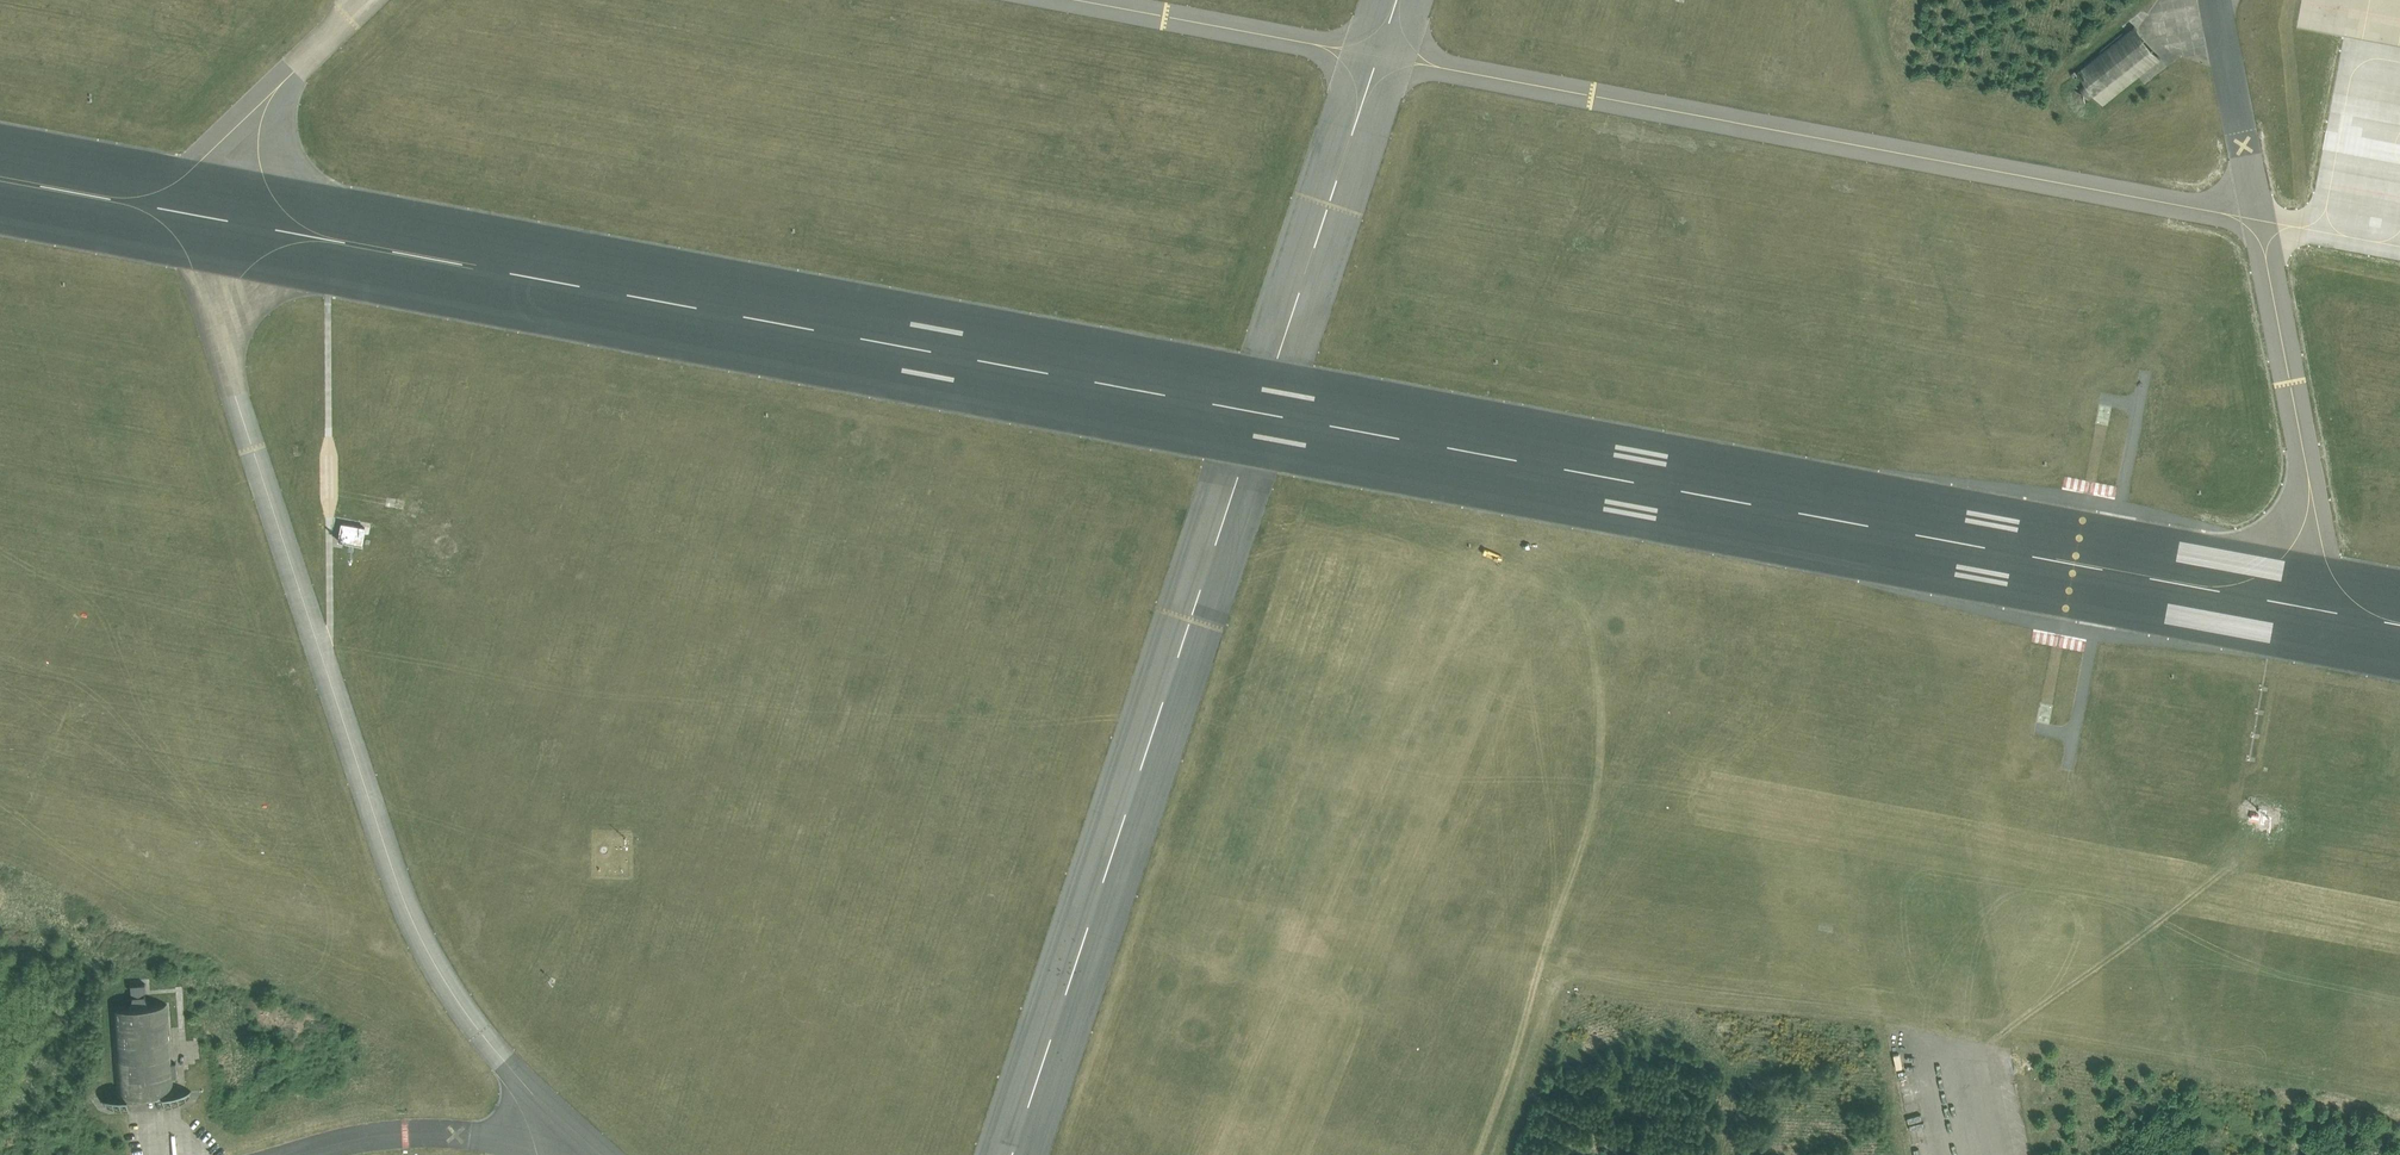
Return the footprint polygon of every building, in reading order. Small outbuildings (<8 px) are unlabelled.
[(2160,58),(2134,25),(2077,71),(2084,81),(2078,86),(2089,100),(2095,95),(2103,104),(2160,58)] [(1081,112),(1086,119),(1092,116),(1087,108),(1081,112)] [(339,540),(362,544),(365,527),(342,523),(339,540)] [(130,984),(132,1000),(130,1007),(112,1008),(119,1096),(119,1098),(174,1093),(173,1078),(177,1077),(176,1063),(172,1063),(167,1004),(149,1005),(146,999),(145,983),(130,984)]
